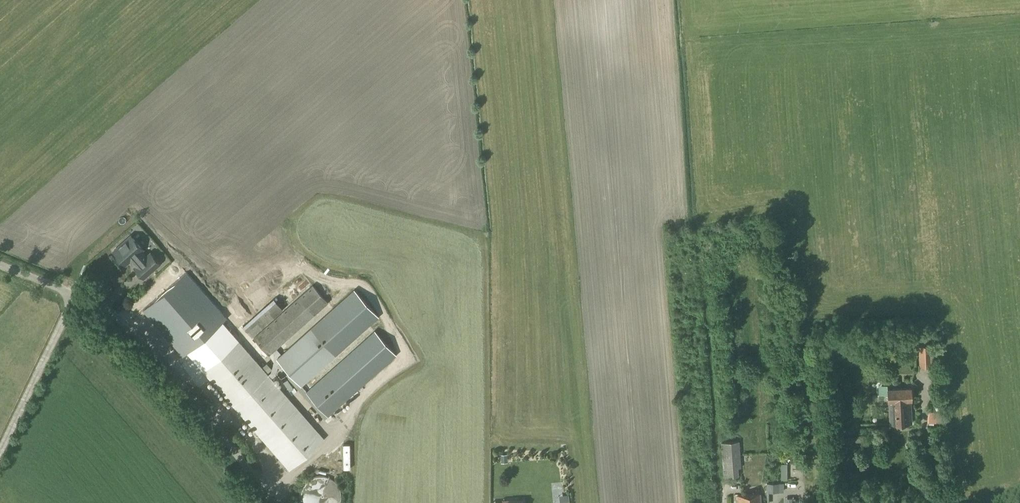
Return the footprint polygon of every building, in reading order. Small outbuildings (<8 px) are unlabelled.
[(131,236),(114,251),(126,264),(132,259),(137,265),(134,267),(144,278),(163,261),(154,250),(147,256),(142,250),(143,249),(131,236)] [(194,304),(201,312),(232,285),(224,276),(194,304)] [(269,356),(329,303),(312,285),(253,338),(269,356)] [(301,387),(336,356),(378,317),(354,289),(311,328),(276,359),(301,387)] [(142,316),(174,348),(194,329),(175,309),(173,312),(160,298),(142,316)] [(283,309),(274,298),(242,326),(252,337),(283,309)] [(184,306),(187,310),(194,305),(191,300),(184,306)] [(186,352),(203,370),(292,469),(327,438),(237,339),(220,320),(186,352)] [(328,417),(396,355),(374,330),(305,392),(328,417)] [(919,366),(932,365),(938,365),(938,345),(918,345),(919,366)] [(912,424),(911,400),(912,400),(911,388),(888,388),(888,401),(889,425),(912,424)] [(724,477),(739,476),(738,468),(741,468),(740,441),(721,442),(724,477)] [(341,498),(340,494),(339,490),(337,487),(334,483),(331,481),(328,479),(323,477),(319,477),(314,478),(311,479),(307,481),(304,484),(302,487),(300,491),(299,495),(299,499),(299,502),(340,502),(341,499),(341,498)] [(767,493),(776,492),(776,490),(779,490),(779,483),(767,483),(767,493)] [(558,495),(558,502),(567,502),(566,494),(558,495)] [(759,494),(738,496),(738,502),(760,502),(759,494)]
